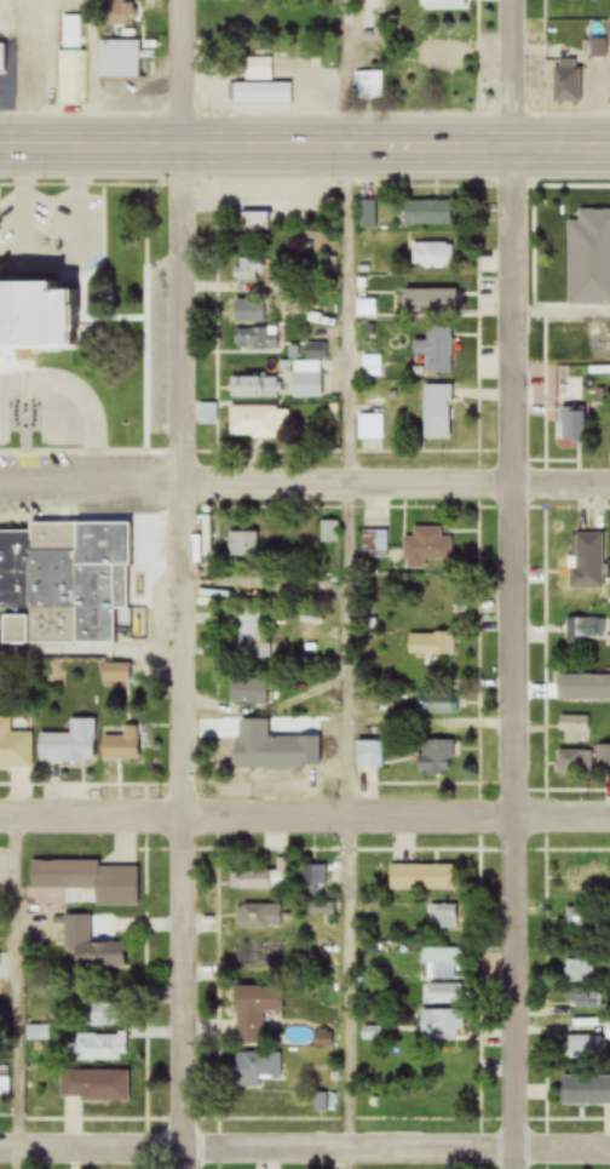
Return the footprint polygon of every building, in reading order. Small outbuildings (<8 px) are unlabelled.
[(136,0),(108,0),(108,27),(136,27),(136,0)] [(423,10),(465,10),(465,0),(423,0),(423,10)] [(87,52),(81,52),(80,17),(59,17),(59,104),(87,104),(87,52)] [(139,80),(139,41),(97,41),(97,80),(139,80)] [(424,62),(458,62),(458,42),(424,42),(424,62)] [(18,105),(45,105),(45,62),(18,62),(18,105)] [(554,103),(581,103),(581,62),(554,62),(554,103)] [(383,99),(383,72),(357,72),(357,99),(383,99)] [(292,106),(292,83),(234,83),(234,106),(292,106)] [(376,201),(363,201),(363,229),(376,229),(376,201)] [(452,227),(452,201),(403,201),(403,227),(452,227)] [(243,213),(243,231),(268,231),(268,213),(243,213)] [(451,269),(451,243),(412,243),(412,269),(451,269)] [(596,255),(557,255),(557,277),(596,277),(596,255)] [(257,273),(263,273),(263,259),(234,259),(234,283),(257,283),(257,273)] [(77,345),(77,283),(0,283),(0,346),(77,345)] [(403,290),(403,316),(456,316),(456,290),(403,290)] [(278,351),(278,328),(235,328),(235,351),(278,351)] [(416,341),(416,375),(447,375),(447,341),(416,341)] [(327,343),(304,343),(304,357),(327,357),(327,343)] [(294,398),(322,398),(322,361),(294,361),(294,398)] [(231,397),(279,397),(279,378),(231,378),(231,397)] [(452,385),(424,385),(424,441),(452,441),(452,385)] [(230,438),(280,439),(280,420),(287,420),(287,411),(278,411),(278,406),(230,406),(230,438)] [(585,408),(562,408),(562,442),(585,442),(585,408)] [(384,414),(359,414),(359,439),(384,439),(384,414)] [(600,416),(600,443),(609,443),(609,416),(600,416)] [(30,524),(30,531),(0,531),(0,646),(79,645),(77,523),(30,524)] [(427,561),(453,561),(453,537),(442,537),(442,527),(414,527),(414,539),(406,539),(406,569),(427,569),(427,561)] [(99,533),(99,621),(144,621),(143,532),(99,533)] [(261,560),(261,532),(230,532),(230,560),(261,560)] [(364,532),(364,558),(388,558),(388,532),(364,532)] [(571,569),(571,590),(604,590),(604,534),(577,534),(577,569),(571,569)] [(232,600),(262,600),(262,573),(232,573),(232,600)] [(266,612),(236,611),(235,658),(265,658),(266,612)] [(605,618),(568,618),(568,640),(605,640),(605,618)] [(409,635),(409,656),(455,656),(455,635),(409,635)] [(104,665),(104,683),(133,683),(133,665),(104,665)] [(609,701),(609,675),(557,675),(557,701),(609,701)] [(231,705),(268,705),(268,678),(231,678),(231,705)] [(424,694),(424,715),(454,715),(454,694),(424,694)] [(590,736),(590,717),(560,717),(560,744),(579,744),(579,736),(590,736)] [(33,769),(32,734),(12,734),(12,719),(0,719),(0,770),(33,769)] [(96,721),(71,721),(71,735),(40,735),(40,764),(96,764),(96,721)] [(125,738),(103,738),(103,761),(141,761),(141,728),(125,728),(125,738)] [(421,777),(453,777),(453,741),(421,741),(421,777)] [(384,769),(384,742),(358,742),(358,769),(384,769)] [(268,744),(228,744),(228,770),(268,770),(268,744)] [(557,777),(592,777),(592,752),(557,752),(557,777)] [(231,890),(294,890),(294,859),(276,859),(276,872),(231,872),(231,890)] [(100,863),(32,863),(32,891),(95,891),(95,907),(139,907),(139,869),(100,869),(100,863)] [(327,866),(304,866),(304,890),(327,890),(327,866)] [(602,869),(567,869),(567,893),(602,893),(602,869)] [(336,917),(337,902),(311,901),(310,916),(336,917)] [(429,904),(429,933),(458,933),(458,904),(429,904)] [(282,906),(237,906),(237,929),(282,929),(282,906)] [(567,909),(567,933),(592,933),(592,909),(567,909)] [(92,944),(92,916),(65,916),(66,951),(76,951),(76,972),(127,971),(126,943),(92,944)] [(464,981),(464,950),(422,950),(422,981),(464,981)] [(567,985),(594,985),(594,961),(567,962),(567,985)] [(425,1005),(464,1005),(464,985),(425,985),(425,1005)] [(264,1045),(264,1013),(282,1013),(282,988),(236,988),(236,1045),(264,1045)] [(599,989),(567,989),(567,1009),(599,1009),(599,989)] [(81,1029),(122,1029),(122,1003),(81,1003),(81,1029)] [(462,1011),(421,1011),(421,1041),(462,1041),(462,1011)] [(77,1064),(122,1064),(122,1037),(77,1037),(77,1064)] [(601,1038),(566,1038),(566,1061),(601,1061),(601,1038)] [(262,1090),(262,1080),(283,1080),(283,1053),(237,1053),(237,1090),(262,1090)] [(60,1073),(60,1103),(129,1103),(129,1073),(60,1073)] [(10,1107),(10,1074),(0,1074),(0,1107),(10,1107)] [(562,1077),(562,1107),(609,1107),(609,1077),(562,1077)]
